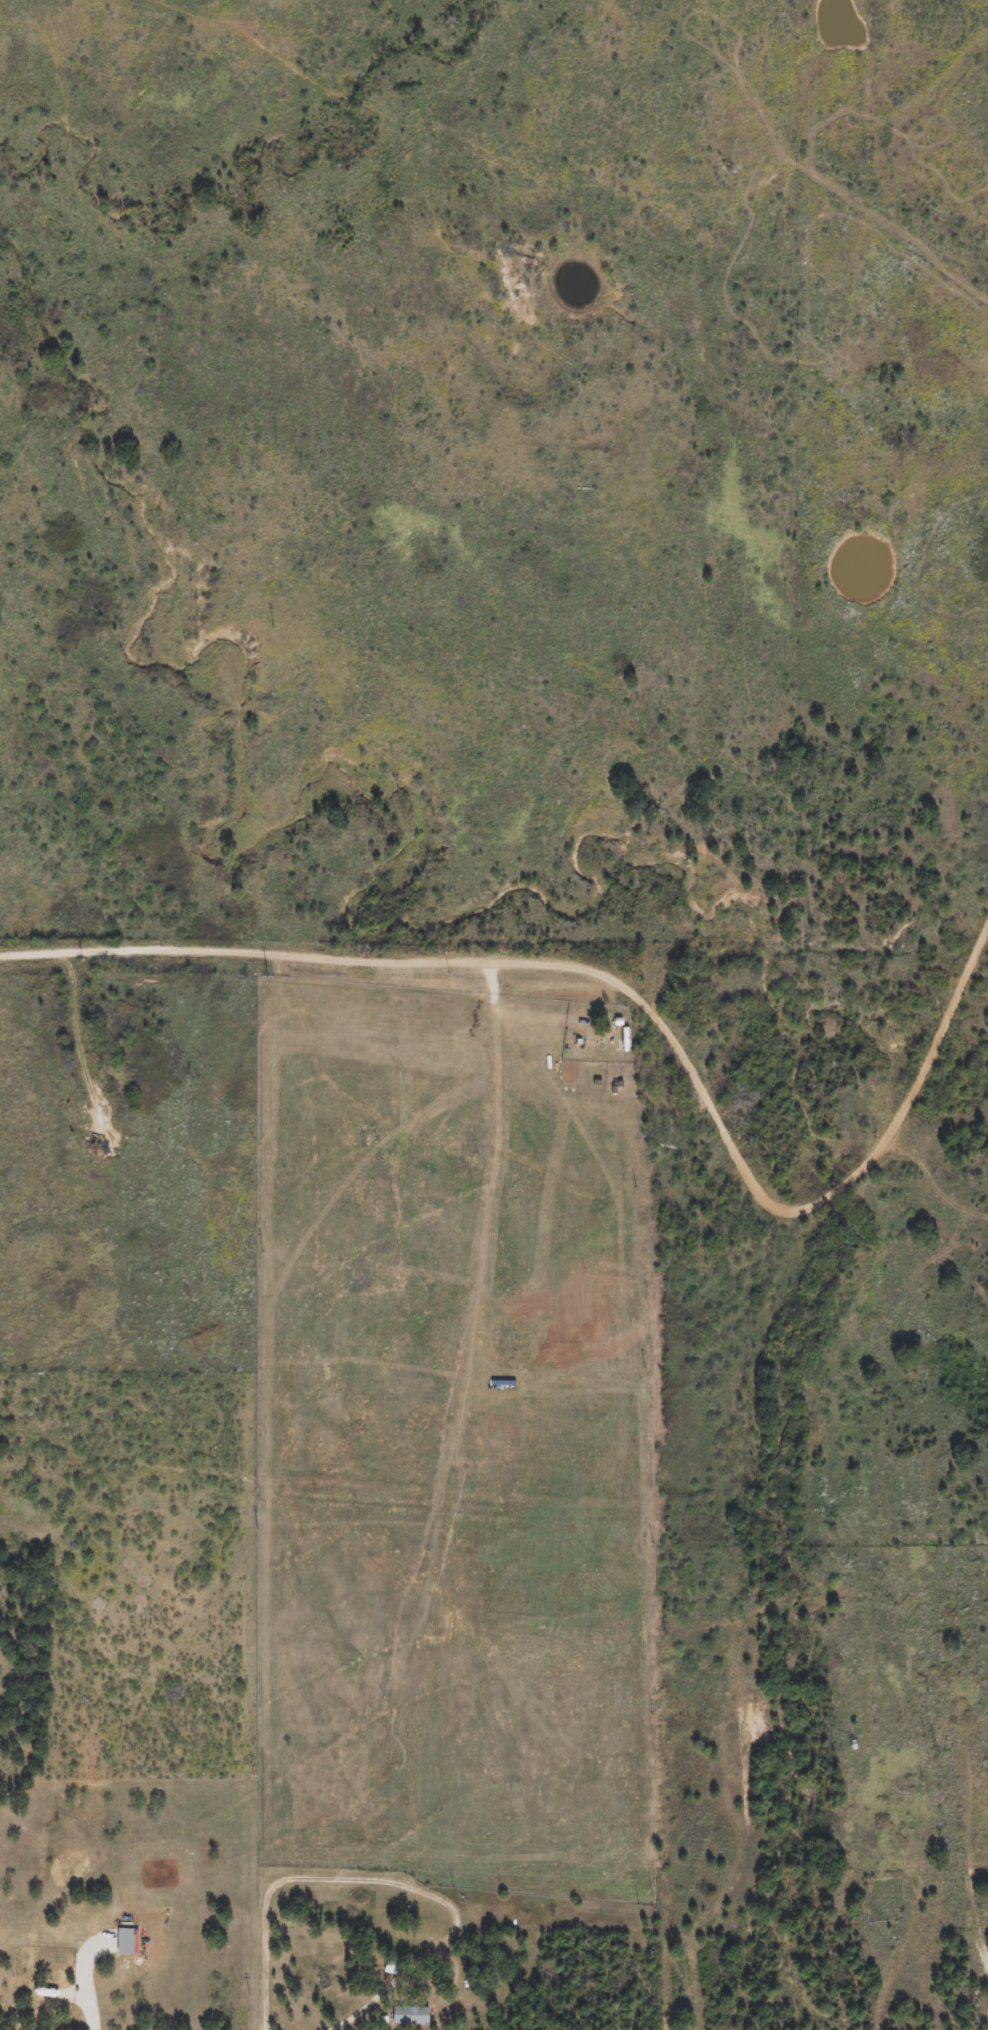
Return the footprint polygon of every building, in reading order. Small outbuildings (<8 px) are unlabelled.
[(986,1725),(987,1722),(987,1702),(977,1718),(986,1725)] [(428,2005),(393,2005),(393,2024),(428,2024),(428,2005)]
